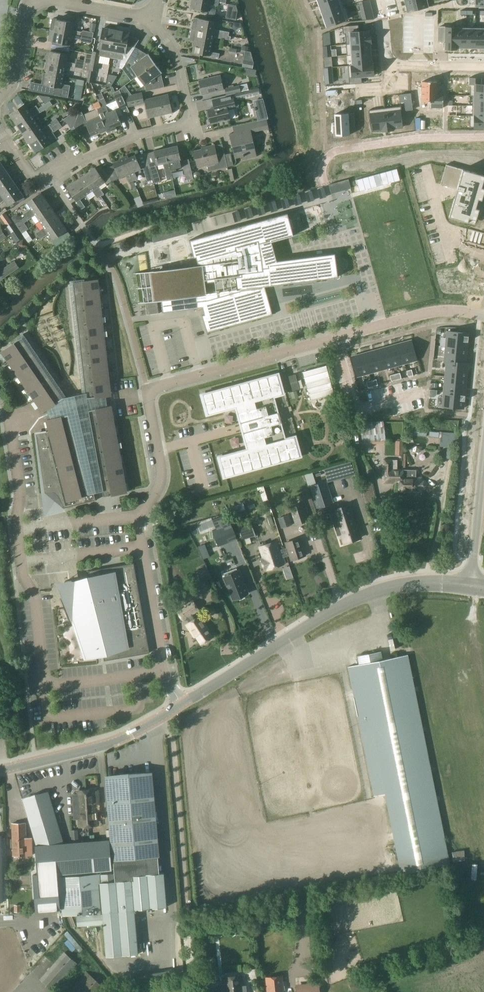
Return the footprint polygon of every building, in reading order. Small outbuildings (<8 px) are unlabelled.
[(219,1),(211,0),(192,0),(190,8),(207,11),(209,4),(218,6),(219,2),(219,1)] [(319,4),(323,15),(344,7),(342,0),(330,0),(319,4)] [(406,3),(408,11),(428,7),(426,0),(418,0),(406,3)] [(344,7),(323,15),(327,26),(345,20),(349,18),(345,7),(345,6),(344,7)] [(74,22),(75,15),(65,13),(63,20),(56,19),(54,30),(92,38),(93,32),(82,30),(81,32),(72,30),(74,22)] [(193,17),(191,28),(196,29),(214,32),(227,35),(227,32),(214,29),(216,21),(198,18),(193,17)] [(344,26),(342,26),(342,27),(343,33),(345,33),(346,44),(350,43),(351,44),(370,42),(370,43),(371,43),(371,42),(370,35),(369,35),(369,30),(359,31),(358,25),(344,26)] [(456,26),(456,27),(457,27),(456,47),(457,47),(466,47),(466,26),(457,26),(456,26)] [(466,26),(466,47),(475,48),(476,26),(466,26)] [(475,48),(483,48),(483,26),(476,26),(475,48)] [(445,27),(445,48),(456,48),(457,48),(457,47),(456,47),(457,27),(456,27),(445,27)] [(112,50),(116,30),(103,28),(99,48),(112,50)] [(191,28),(189,40),(194,41),(194,40),(212,44),(213,37),(226,39),(230,40),(230,36),(227,35),(214,32),(196,29),(191,28)] [(92,42),(92,38),(54,30),(51,46),(69,50),(70,46),(69,45),(71,38),(80,39),(81,41),(90,43),(92,42)] [(112,50),(122,52),(119,68),(122,69),(128,58),(127,57),(134,47),(128,46),(129,42),(127,42),(128,33),(116,30),(112,50)] [(194,41),(192,52),(209,55),(209,56),(219,57),(219,53),(210,51),(212,44),(194,40),(194,41)] [(350,43),(346,44),(347,55),(352,55),(371,53),(370,43),(370,42),(351,44),(350,43)] [(68,54),(69,50),(51,46),(48,62),(75,67),(75,63),(66,61),(68,54)] [(127,57),(128,58),(135,62),(130,65),(137,76),(151,65),(150,63),(153,57),(134,46),(134,47),(127,57)] [(87,78),(87,81),(90,82),(93,83),(95,70),(96,70),(100,52),(93,51),(92,54),(89,69),(87,78)] [(253,62),(251,52),(245,51),(242,67),(252,69),(253,62)] [(89,69),(92,54),(86,53),(83,68),(89,69)] [(371,53),(352,55),(352,65),(371,64),(371,63),(371,53)] [(83,68),(75,67),(48,62),(46,73),(63,76),(65,69),(82,72),(81,77),(87,78),(89,69),(83,68)] [(352,65),(348,65),(349,77),(348,77),(349,84),(362,83),(361,76),(373,75),(373,64),(372,63),(371,63),(371,64),(352,65)] [(151,65),(137,76),(144,85),(149,81),(151,91),(164,88),(160,66),(153,68),(151,65)] [(63,76),(46,73),(44,84),(50,85),(48,93),(66,97),(69,85),(62,84),(63,76)] [(202,94),(223,89),(219,75),(199,80),(202,94)] [(74,79),(69,99),(76,101),(80,88),(78,87),(80,81),(74,79)] [(422,81),(421,101),(430,101),(430,108),(444,108),(444,92),(437,92),(437,81),(422,81)] [(239,85),(241,92),(248,90),(247,83),(239,85)] [(470,96),(472,96),(472,95),(483,95),(483,84),(470,84),(470,95),(470,96)] [(234,93),(241,92),(239,85),(224,88),(226,95),(232,94),(234,93)] [(248,90),(241,92),(234,93),(235,98),(235,99),(259,95),(257,88),(248,90)] [(122,114),(129,111),(119,90),(113,93),(122,114)] [(129,106),(144,103),(141,93),(127,96),(129,106)] [(411,93),(399,95),(400,102),(404,101),(406,110),(413,109),(411,93)] [(229,119),(227,110),(235,108),(232,94),(226,95),(219,96),(221,106),(207,109),(208,111),(206,112),(209,122),(210,121),(211,123),(229,119)] [(145,100),(149,118),(159,116),(159,115),(171,112),(167,95),(145,100)] [(472,105),(483,106),(483,95),(472,95),(472,96),(472,105)] [(253,101),(258,121),(268,118),(263,98),(253,101)] [(16,123),(38,108),(36,105),(28,111),(24,104),(10,113),(16,123)] [(101,107),(111,130),(116,128),(115,126),(121,123),(115,109),(109,112),(106,105),(101,107)] [(472,116),(483,116),(483,106),(472,105),(472,115),(472,116)] [(401,106),(385,108),(387,130),(393,130),(393,128),(402,127),(401,115),(402,115),(401,106)] [(107,132),(111,130),(101,107),(97,109),(100,116),(86,121),(82,112),(80,113),(74,125),(80,134),(88,130),(90,135),(99,132),(106,130),(107,132)] [(23,133),(37,123),(33,117),(40,112),(38,108),(16,123),(23,133)] [(385,108),(368,110),(370,119),(371,119),(372,131),(381,130),(382,131),(387,130),(385,108)] [(335,114),(335,121),(333,121),(334,137),(343,137),(343,134),(350,134),(350,128),(355,128),(355,113),(335,114)] [(470,127),(483,127),(483,116),(472,116),(472,115),(470,115),(470,116),(470,127)] [(255,153),(250,133),(268,128),(266,119),(232,127),(234,132),(229,134),(235,158),(241,156),(242,160),(257,156),(256,152),(255,153)] [(29,142),(53,126),(51,127),(49,124),(41,129),(37,123),(23,133),(29,142)] [(53,131),(57,128),(55,125),(53,126),(29,142),(36,152),(50,142),(46,136),(53,131)] [(167,148),(165,148),(171,172),(177,171),(176,168),(183,166),(186,180),(193,179),(188,159),(183,160),(182,157),(180,158),(177,145),(167,148)] [(194,151),(198,166),(207,164),(208,171),(227,167),(223,152),(216,154),(214,145),(207,147),(207,148),(194,151)] [(171,172),(165,148),(164,148),(164,147),(160,147),(161,149),(154,151),(157,164),(163,163),(164,168),(163,168),(161,170),(162,174),(165,175),(166,180),(172,179),(171,172)] [(44,152),(38,156),(36,153),(26,159),(31,167),(47,158),(44,152)] [(135,171),(141,169),(135,155),(129,157),(127,155),(123,157),(133,180),(138,178),(135,171)] [(133,180),(123,157),(119,159),(120,161),(113,164),(119,178),(126,175),(129,182),(132,188),(136,187),(133,180)] [(148,162),(142,164),(148,185),(154,183),(149,168),(148,162)] [(440,184),(457,189),(449,217),(468,222),(469,217),(476,219),(479,209),(476,208),(478,199),(482,200),(483,192),(483,188),(482,187),(483,179),(483,175),(475,173),(473,172),(446,164),(446,166),(440,184)] [(149,168),(154,183),(160,181),(156,166),(149,168)] [(95,167),(85,174),(101,196),(104,194),(99,186),(105,182),(95,167)] [(356,180),(359,191),(400,180),(397,168),(356,180)] [(11,178),(5,169),(0,173),(0,185),(11,178)] [(97,198),(101,196),(85,174),(76,180),(86,195),(92,190),(97,198)] [(0,193),(0,197),(16,186),(11,178),(0,185),(0,193)] [(329,185),(331,193),(350,188),(351,188),(348,179),(329,185)] [(80,199),(86,195),(76,180),(66,187),(82,209),(85,207),(80,199)] [(0,197),(0,203),(5,200),(8,204),(22,195),(16,186),(0,197)] [(24,217),(48,202),(41,192),(26,202),(31,208),(22,214),(24,217)] [(39,221),(54,211),(48,202),(24,217),(27,221),(35,215),(39,221)] [(38,236),(60,221),(54,211),(39,221),(44,227),(36,233),(38,236)] [(199,265),(157,271),(162,313),(202,307),(204,315),(202,315),(207,332),(272,314),(265,286),(338,277),(335,253),(277,261),(272,241),(294,235),(287,213),(189,240),(194,257),(196,257),(199,265)] [(60,221),(38,236),(40,239),(48,234),(52,240),(56,246),(71,236),(67,230),(60,221)] [(152,233),(153,242),(173,237),(171,228),(152,233)] [(19,267),(14,260),(0,270),(0,274),(3,278),(19,267)] [(156,291),(154,271),(143,273),(148,314),(159,313),(157,296),(154,296),(153,291),(156,291)] [(50,432),(36,434),(45,493),(54,492),(58,496),(64,508),(96,500),(94,492),(103,490),(104,496),(126,492),(111,406),(108,406),(106,395),(110,395),(97,279),(73,282),(85,392),(63,397),(22,337),(2,351),(43,411),(46,409),(51,419),(47,420),(50,432)] [(447,333),(445,348),(467,350),(468,335),(447,333)] [(410,340),(398,343),(403,364),(416,360),(410,340)] [(398,343),(386,347),(392,367),(403,364),(398,343)] [(386,347),(375,350),(380,370),(392,367),(386,347)] [(445,348),(444,363),(446,363),(465,364),(467,350),(445,348)] [(375,350),(363,353),(368,373),(380,370),(375,350)] [(363,353),(350,357),(356,377),(368,373),(363,353)] [(446,363),(445,377),(466,379),(468,364),(465,364),(446,363)] [(327,365),(303,371),(310,401),(335,395),(327,365)] [(277,373),(202,394),(208,414),(236,407),(240,423),(239,423),(242,433),(243,433),(247,449),(219,456),(225,477),(300,456),(294,436),(285,438),(273,396),(283,394),(277,373)] [(286,377),(290,392),(299,389),(295,374),(286,377)] [(445,377),(443,392),(465,394),(466,379),(445,377)] [(443,392),(442,407),(463,409),(465,394),(443,392)] [(383,420),(360,423),(362,442),(385,440),(383,420)] [(426,437),(427,428),(410,427),(409,435),(426,437)] [(456,438),(456,431),(442,431),(442,438),(440,438),(440,446),(458,446),(458,438),(456,438)] [(382,460),(382,482),(399,483),(399,477),(402,477),(402,469),(397,469),(397,460),(391,460),(382,460)] [(399,483),(399,491),(421,492),(421,478),(415,478),(416,469),(411,469),(402,469),(402,477),(399,477),(399,483)] [(332,502),(329,491),(325,481),(310,486),(313,495),(317,508),(332,502)] [(365,503),(377,501),(373,482),(361,485),(365,503)] [(349,505),(330,511),(338,535),(341,534),(343,539),(358,534),(349,505)] [(290,511),(295,524),(307,520),(303,507),(290,511)] [(224,515),(212,520),(216,530),(212,531),(218,546),(237,539),(227,514),(224,515)] [(278,518),(280,525),(290,522),(287,515),(278,518)] [(251,524),(239,528),(243,540),(255,536),(251,524)] [(283,549),(286,556),(288,555),(290,560),(305,555),(299,538),(284,543),(286,548),(283,549)] [(286,556),(283,549),(279,550),(276,542),(267,545),(265,542),(262,543),(263,546),(259,547),(263,558),(261,559),(265,570),(285,563),(283,557),(286,556)] [(74,583),(73,580),(55,583),(60,598),(70,622),(85,664),(150,653),(134,563),(88,571),(89,579),(74,583)] [(202,578),(210,574),(206,565),(197,568),(202,578)] [(236,568),(223,573),(225,576),(224,577),(233,599),(248,593),(239,571),(238,571),(236,568)] [(181,588),(185,599),(196,596),(193,584),(181,588)] [(176,611),(183,621),(200,611),(193,600),(176,611)] [(196,636),(201,644),(212,637),(207,630),(208,629),(200,616),(186,625),(194,637),(196,636)] [(374,796),(384,794),(400,873),(450,863),(408,654),(383,659),(381,651),(358,656),(359,664),(348,666),(374,796)] [(140,775),(106,777),(114,873),(100,874),(100,873),(59,877),(63,915),(102,912),(102,913),(103,924),(106,956),(138,953),(135,909),(166,907),(163,873),(147,874),(143,825),(155,824),(151,774),(145,774),(145,773),(140,773),(140,775)] [(77,794),(72,794),(74,819),(79,819),(79,826),(89,825),(87,790),(77,791),(77,794)] [(95,790),(87,790),(89,825),(97,825),(96,804),(99,804),(98,790),(95,790)] [(47,793),(24,800),(35,837),(36,845),(35,845),(38,874),(33,875),(36,912),(60,910),(57,874),(92,871),(112,869),(109,839),(89,841),(55,844),(54,832),(58,831),(47,793)] [(26,838),(25,823),(12,823),(12,839),(11,839),(11,847),(13,847),(13,855),(32,855),(32,838),(26,838)] [(28,885),(28,867),(12,867),(12,873),(19,873),(19,885),(28,885)] [(88,925),(103,924),(102,913),(87,915),(88,925)] [(42,944),(41,927),(22,929),(23,937),(0,938),(0,947),(42,944)] [(40,979),(53,990),(76,963),(64,952),(40,979)] [(76,982),(67,991),(104,991),(106,989),(86,971),(80,978),(78,977),(77,976),(74,980),(76,982)] [(241,975),(223,977),(224,991),(243,991),(241,975)] [(282,976),(266,977),(267,991),(283,991),(282,976)] [(351,991),(362,987),(359,978),(347,982),(351,991)] [(319,985),(313,986),(313,982),(305,983),(305,987),(296,988),(296,991),(320,991),(319,985)]
